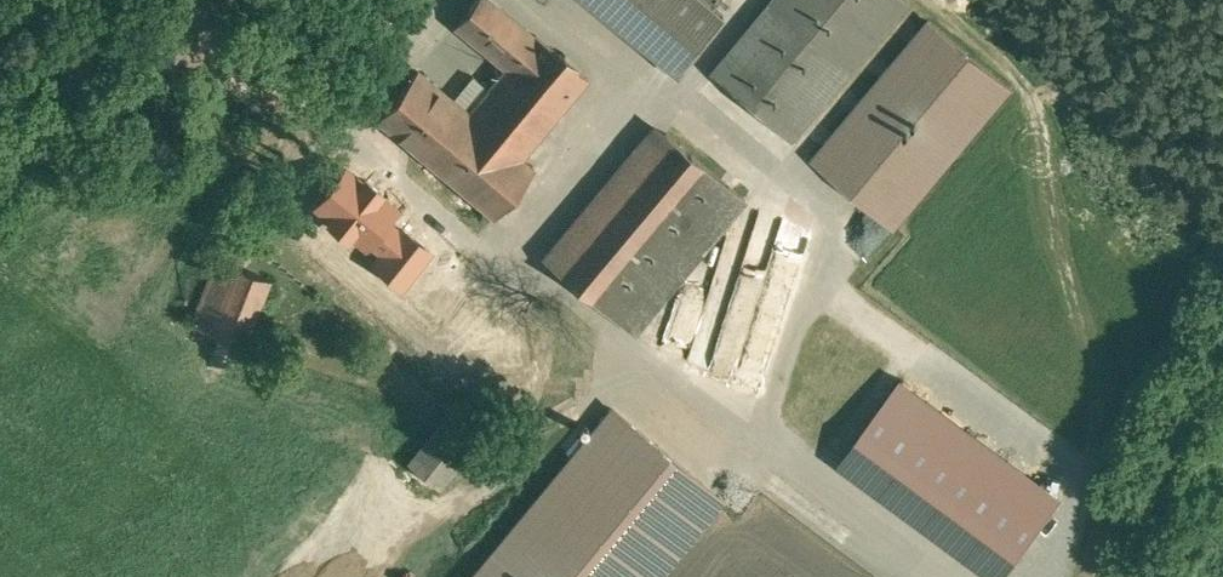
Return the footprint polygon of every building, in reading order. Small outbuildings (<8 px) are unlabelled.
[(429,162),(494,216),(534,168),(522,157),(588,78),(536,34),(534,35),(491,0),(476,0),(456,24),(508,67),(469,113),(429,162)] [(704,0),(589,0),(677,74),(725,17),(704,0)] [(773,4),(851,68),(908,0),(776,0),(773,4)] [(773,4),(714,74),(791,139),(851,68),(773,4)] [(929,16),(811,158),(892,225),(1010,82),(929,16)] [(358,36),(351,45),(362,52),(368,43),(358,36)] [(417,70),(377,118),(429,162),(469,113),(417,70)] [(712,170),(666,132),(554,266),(599,304),(712,170)] [(712,170),(599,304),(633,333),(745,198),(712,170)] [(271,280),(217,258),(191,324),(245,345),(271,280)] [(899,376),(835,462),(993,576),(1002,576),(1063,499),(899,376)] [(613,410),(474,576),(664,576),(726,503),(613,410)] [(452,415),(411,465),(438,487),(479,437),(452,415)]
